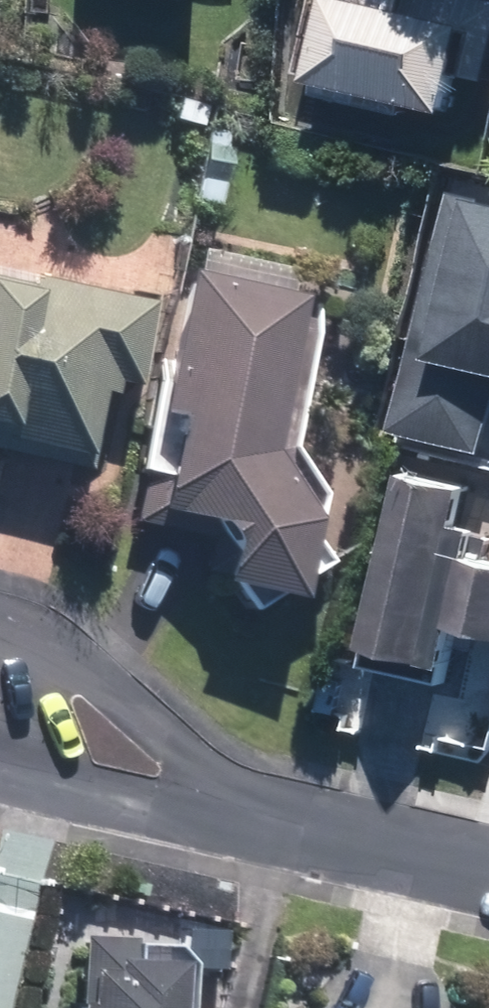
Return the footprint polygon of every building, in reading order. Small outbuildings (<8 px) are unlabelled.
[(488,73),(488,6),(465,0),(344,0),(343,4),(329,0),(320,0),(299,81),(442,117),(451,79),(485,87),(488,73)] [(463,197),(431,360),(488,371),(488,202),(463,197)] [(78,470),(97,383),(126,389),(144,305),(0,275),(0,454),(78,470)] [(198,543),(198,578),(210,597),(220,590),(234,612),(316,560),(299,534),(306,492),(281,452),(314,307),(177,276),(125,524),(169,534),(198,543)] [(376,366),(361,441),(466,462),(480,386),(376,366)] [(441,686),(451,640),(488,648),(488,538),(475,535),(485,491),(395,470),(351,665),(441,686)] [(55,1007),(179,1007),(182,950),(74,943),(72,978),(57,977),(55,1007)]
